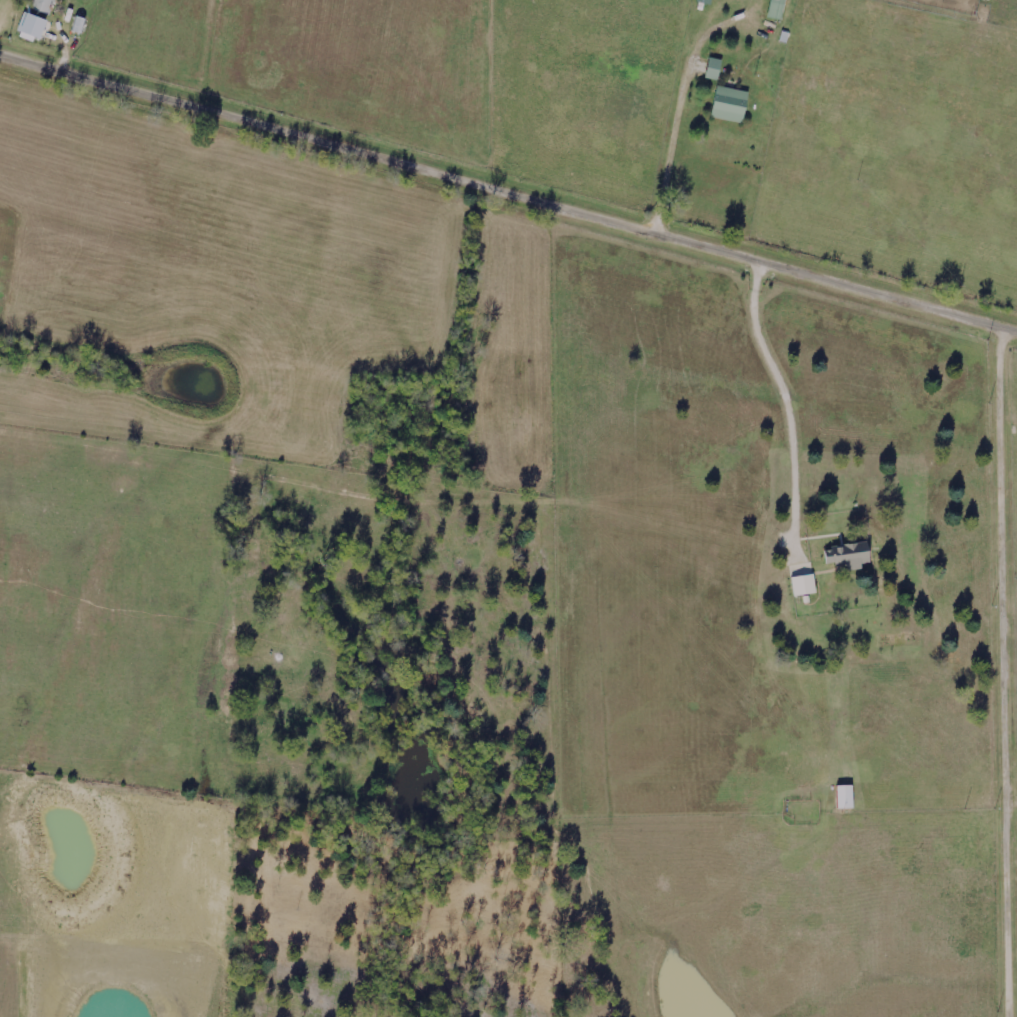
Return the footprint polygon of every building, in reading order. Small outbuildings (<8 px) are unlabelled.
[(28,7),(51,15),(56,0),(30,0),(28,7)] [(782,21),(787,0),(772,0),(768,18),(782,21)] [(18,33),(42,39),(47,19),(23,13),(18,33)] [(722,60),(710,58),(706,78),(719,81),(722,60)] [(749,91),(717,87),(712,118),(744,123),(749,91)] [(838,563),(839,570),(850,568),(850,570),(873,566),(868,542),(825,551),(828,565),(838,563)] [(792,579),(796,597),(818,593),(814,574),(792,579)] [(838,810),(854,810),(853,787),(837,787),(838,810)]
